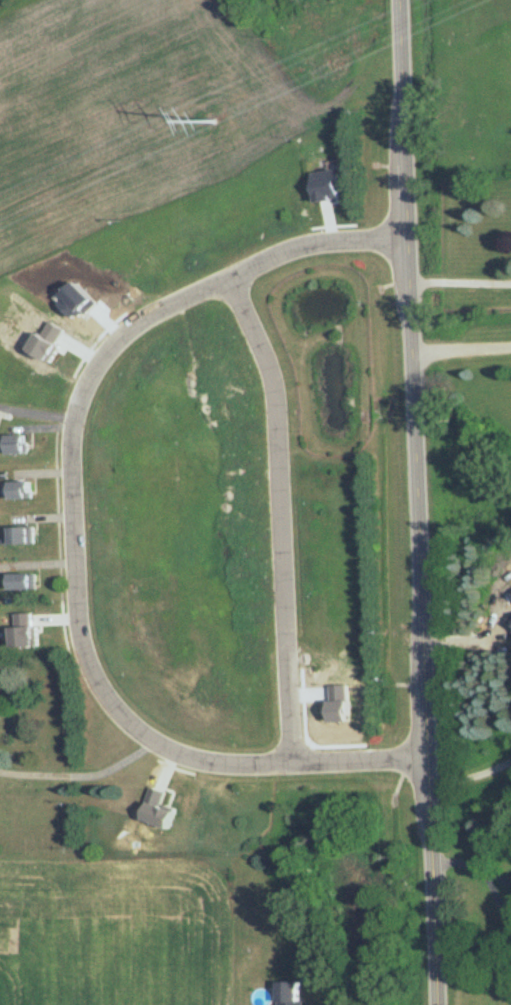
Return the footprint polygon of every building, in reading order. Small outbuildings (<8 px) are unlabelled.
[(2,435),(2,453),(24,453),(24,435),(2,435)] [(5,481),(5,498),(32,498),(32,481),(5,481)] [(32,543),(31,527),(5,528),(5,544),(32,543)] [(28,574),(2,574),(2,589),(28,589),(28,574)] [(301,982),(277,981),(276,1004),(301,1004),(301,982)]
